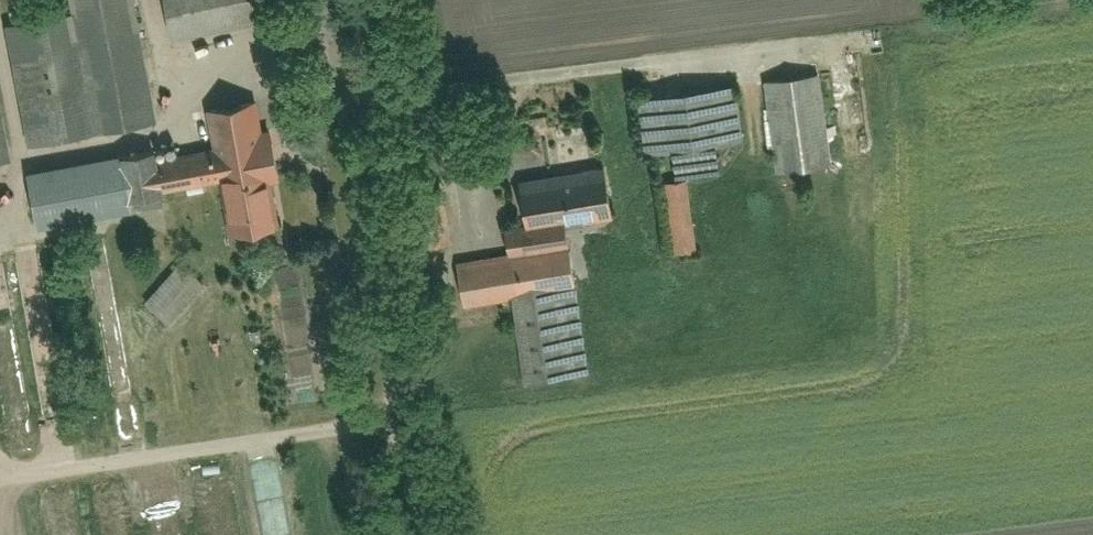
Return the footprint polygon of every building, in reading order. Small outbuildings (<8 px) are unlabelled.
[(74,16),(5,29),(27,143),(155,118),(132,0),(71,0),(74,16)] [(172,37),(284,17),(281,0),(165,0),(172,37)] [(769,86),(780,171),(831,164),(819,79),(769,86)] [(671,149),(673,180),(724,177),(722,147),(742,146),(738,86),(641,92),(645,151),(671,149)] [(99,210),(101,225),(162,217),(158,191),(222,181),(229,232),(274,226),(267,176),(279,175),(273,139),(261,141),(255,100),(210,107),(216,145),(135,158),(134,152),(26,168),(34,220),(99,210)] [(9,155),(0,103),(0,156),(9,155)] [(518,181),(529,254),(568,248),(564,222),(610,215),(603,168),(518,181)] [(656,190),(672,309),(711,304),(696,185),(656,190)] [(463,303),(512,296),(526,383),(588,374),(568,248),(529,254),(457,265),(463,303)] [(140,305),(163,326),(201,285),(178,264),(140,305)]
